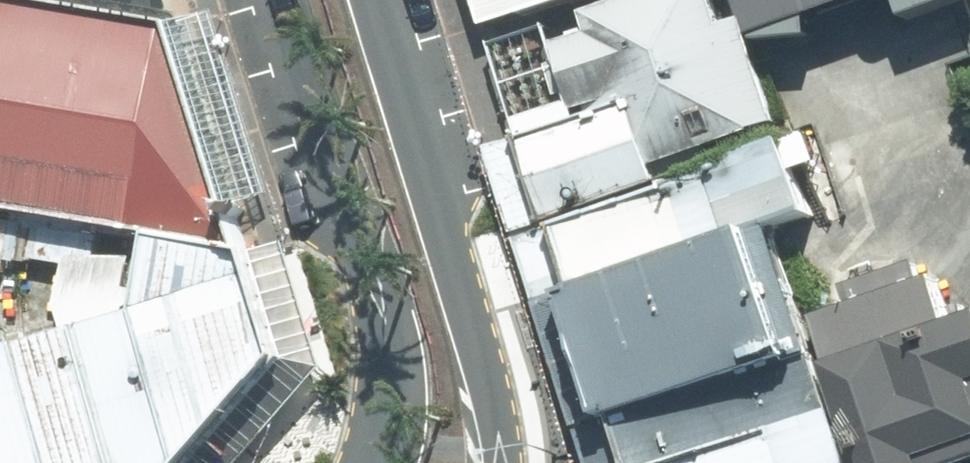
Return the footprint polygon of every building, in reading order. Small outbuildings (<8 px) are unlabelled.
[(3,0),(0,0),(0,211),(148,239),(251,254),(181,34),(3,0)] [(493,26),(572,0),(485,0),(493,26)] [(493,26),(528,132),(643,95),(667,171),(796,141),(752,0),(572,0),(493,26)] [(643,95),(528,132),(562,235),(675,199),(676,198),(667,171),(643,95)] [(675,199),(562,235),(583,301),(696,264),(676,198),(675,199)] [(800,297),(863,462),(905,462),(901,443),(969,424),(969,282),(961,247),(924,250),(902,237),(883,215),(822,231),(800,297)] [(288,375),(251,254),(148,239),(137,317),(73,339),(38,340),(0,330),(0,462),(216,462),(288,375)] [(696,264),(583,301),(625,430),(810,370),(768,241),(696,264)] [(810,370),(625,430),(636,462),(854,462),(820,365),(810,370)]
